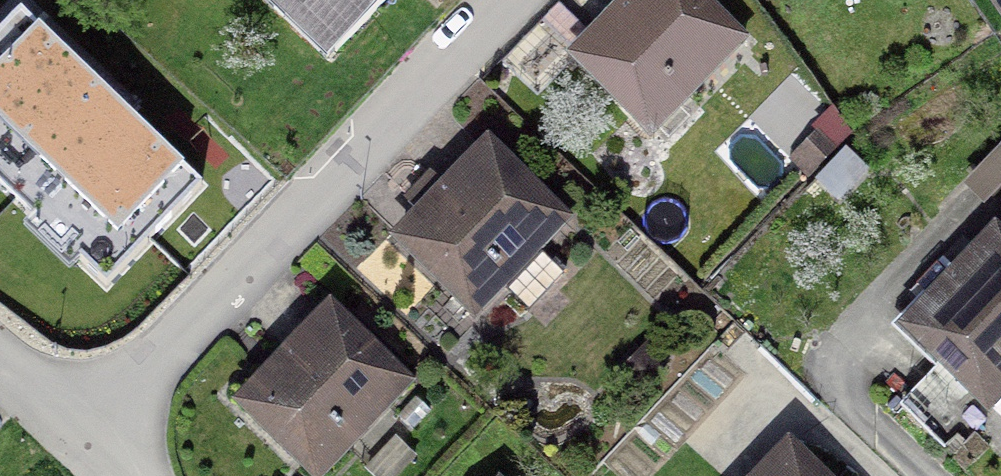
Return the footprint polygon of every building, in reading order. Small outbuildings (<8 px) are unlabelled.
[(328,60),(386,0),(265,0),(328,60)] [(708,0),(623,0),(566,58),(651,140),(749,40),(708,0)] [(1000,14),(1000,0),(991,0),(1000,14)] [(569,215),(486,137),(390,239),(473,317),(569,215)] [(965,185),(985,204),(1000,188),(1000,148),(965,185)] [(899,329),(990,414),(1000,402),(1000,231),(996,226),(899,329)] [(329,303),(231,405),(305,475),(326,475),(414,385),(329,303)] [(754,475),(827,475),(788,440),(754,475)]
